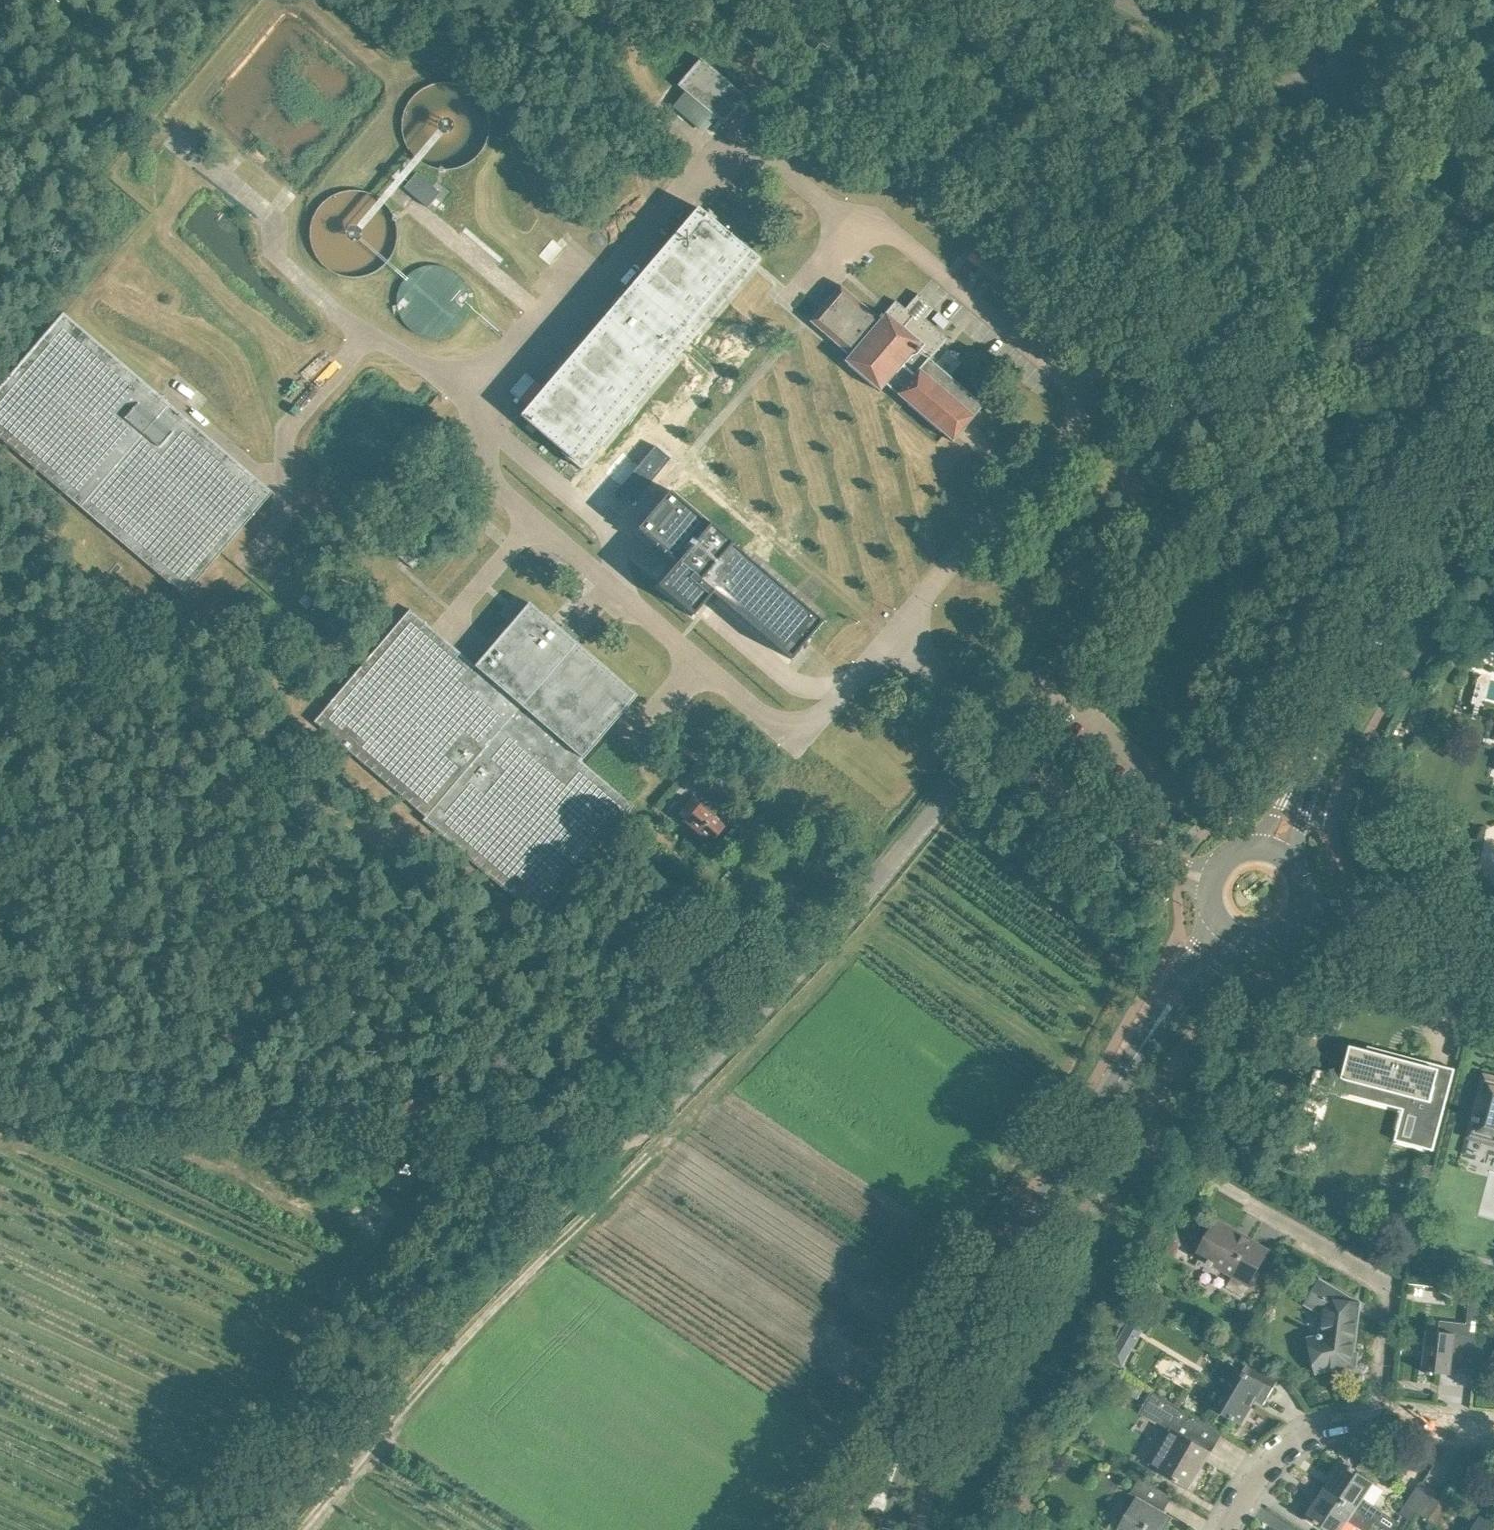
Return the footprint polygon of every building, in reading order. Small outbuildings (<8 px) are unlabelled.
[(724,123),(748,95),(701,55),(678,83),(724,123)] [(490,127),(490,126),(490,117),(487,108),(482,99),(477,94),(470,88),(462,84),(455,82),(445,81),(436,82),(427,85),(420,89),(413,95),(407,102),(403,110),(401,117),(400,127),(402,136),(404,144),(409,152),(415,159),(422,164),(431,168),(439,170),(447,171),(454,170),(463,167),(472,162),(477,158),(483,150),(487,142),(490,134),(490,127)] [(417,172),(405,187),(427,206),(428,207),(441,193),(417,172)] [(396,233),(395,222),(392,214),(388,206),(382,200),(375,194),(367,190),(357,188),(349,188),(340,189),(332,192),(325,196),(319,201),(314,208),(309,216),(307,224),(306,233),(307,242),(310,250),(313,256),(320,265),(326,269),(333,274),(342,277),(351,278),(361,277),(367,275),(376,270),(383,265),(389,258),(393,250),(395,243),(396,233)] [(760,258),(741,241),(738,239),(698,206),(520,415),(561,450),(561,451),(562,451),(561,452),(581,469),(582,468),(582,469),(760,260),(760,259),(760,258)] [(467,300),(467,294),(465,287),(462,282),(458,276),(453,272),(448,269),(441,266),(434,265),(427,265),(421,267),(415,269),(409,273),(404,279),(400,285),(398,292),(397,298),(398,305),(399,311),(402,318),(406,323),(411,327),(416,331),(424,334),(430,335),(438,334),(445,332),(451,329),(456,325),(461,319),(464,313),(466,308),(467,300)] [(953,442),(969,422),(975,416),(974,415),(983,405),(930,359),(948,338),(925,318),(935,307),(918,293),(905,308),(896,300),(882,315),(880,314),(878,316),(840,284),(809,321),(849,355),(844,361),(880,391),(886,384),(953,442)] [(65,311),(0,386),(0,437),(184,596),(274,492),(65,311)] [(656,446),(630,477),(645,490),(671,459),(656,446)] [(645,490),(630,477),(617,492),(632,505),(645,490)] [(658,585),(694,615),(713,593),(791,660),(824,622),(733,544),(735,543),(711,523),(710,524),(670,491),(638,529),(677,563),(658,585)] [(529,602),(493,644),(475,663),(581,760),(583,757),(610,727),(637,695),(575,642),(579,638),(563,625),(560,629),(529,602)] [(409,608),(314,721),(426,817),(424,819),(537,916),(632,806),(581,760),(475,663),(409,608)] [(716,811),(703,800),(696,794),(680,814),(686,819),(683,822),(709,844),(726,824),(722,820),(721,821),(713,814),(716,811)] [(1341,1075),(1337,1089),(1425,1112),(1416,1145),(1434,1150),(1456,1069),(1454,1068),(1447,1096),(1432,1092),(1436,1078),(1422,1075),(1414,1073),(1416,1066),(1402,1063),(1402,1062),(1355,1049),(1356,1047),(1352,1046),(1344,1076),(1341,1075)] [(1485,1082),(1476,1116),(1475,1116),(1474,1121),(1475,1121),(1472,1131),(1493,1137),(1493,1084),(1485,1082)] [(1425,1162),(1422,1174),(1431,1177),(1435,1165),(1425,1162)] [(1236,1235),(1219,1225),(1196,1265),(1197,1266),(1202,1257),(1209,1261),(1208,1263),(1213,1266),(1214,1264),(1234,1275),(1227,1287),(1243,1297),(1269,1250),(1250,1239),(1248,1243),(1236,1236),(1236,1235)] [(1311,1297),(1308,1301),(1325,1310),(1324,1317),(1327,1318),(1325,1333),(1322,1333),(1321,1340),(1316,1341),(1323,1370),(1353,1364),(1360,1303),(1353,1302),(1354,1300),(1321,1280),(1311,1297)] [(1424,1371),(1428,1372),(1428,1374),(1433,1374),(1433,1372),(1451,1374),(1452,1363),(1462,1365),(1462,1366),(1476,1368),(1484,1300),(1470,1298),(1467,1324),(1440,1320),(1439,1332),(1428,1330),(1424,1371)] [(1280,1378),(1262,1367),(1250,1360),(1244,1370),(1231,1362),(1207,1403),(1242,1423),(1251,1407),(1245,1404),(1249,1396),(1264,1405),(1280,1378)] [(1152,1391),(1145,1404),(1178,1423),(1174,1430),(1153,1466),(1176,1479),(1175,1480),(1179,1482),(1180,1481),(1189,1487),(1210,1451),(1208,1449),(1218,1431),(1223,1434),(1224,1433),(1206,1422),(1152,1391)] [(1344,1462),(1326,1489),(1375,1522),(1383,1511),(1363,1497),(1374,1482),(1355,1470),(1356,1469),(1352,1466),(1351,1467),(1344,1462)] [(1156,1486),(1142,1477),(1132,1493),(1143,1499),(1139,1505),(1136,1503),(1121,1527),(1124,1529),(1161,1529),(1166,1521),(1159,1517),(1162,1511),(1164,1512),(1173,1496),(1156,1486)] [(1417,1512),(1432,1488),(1421,1481),(1406,1504),(1417,1512)] [(1428,1519),(1443,1496),(1432,1488),(1417,1512),(1428,1519)] [(1326,1489),(1308,1516),(1316,1520),(1315,1522),(1328,1529),(1342,1529),(1348,1521),(1361,1529),(1370,1529),(1372,1527),(1375,1522),(1326,1489)] [(1455,1504),(1443,1496),(1428,1519),(1440,1527),(1455,1504)] [(1474,1529),(1493,1529),(1493,1524),(1483,1517),(1474,1529)]
